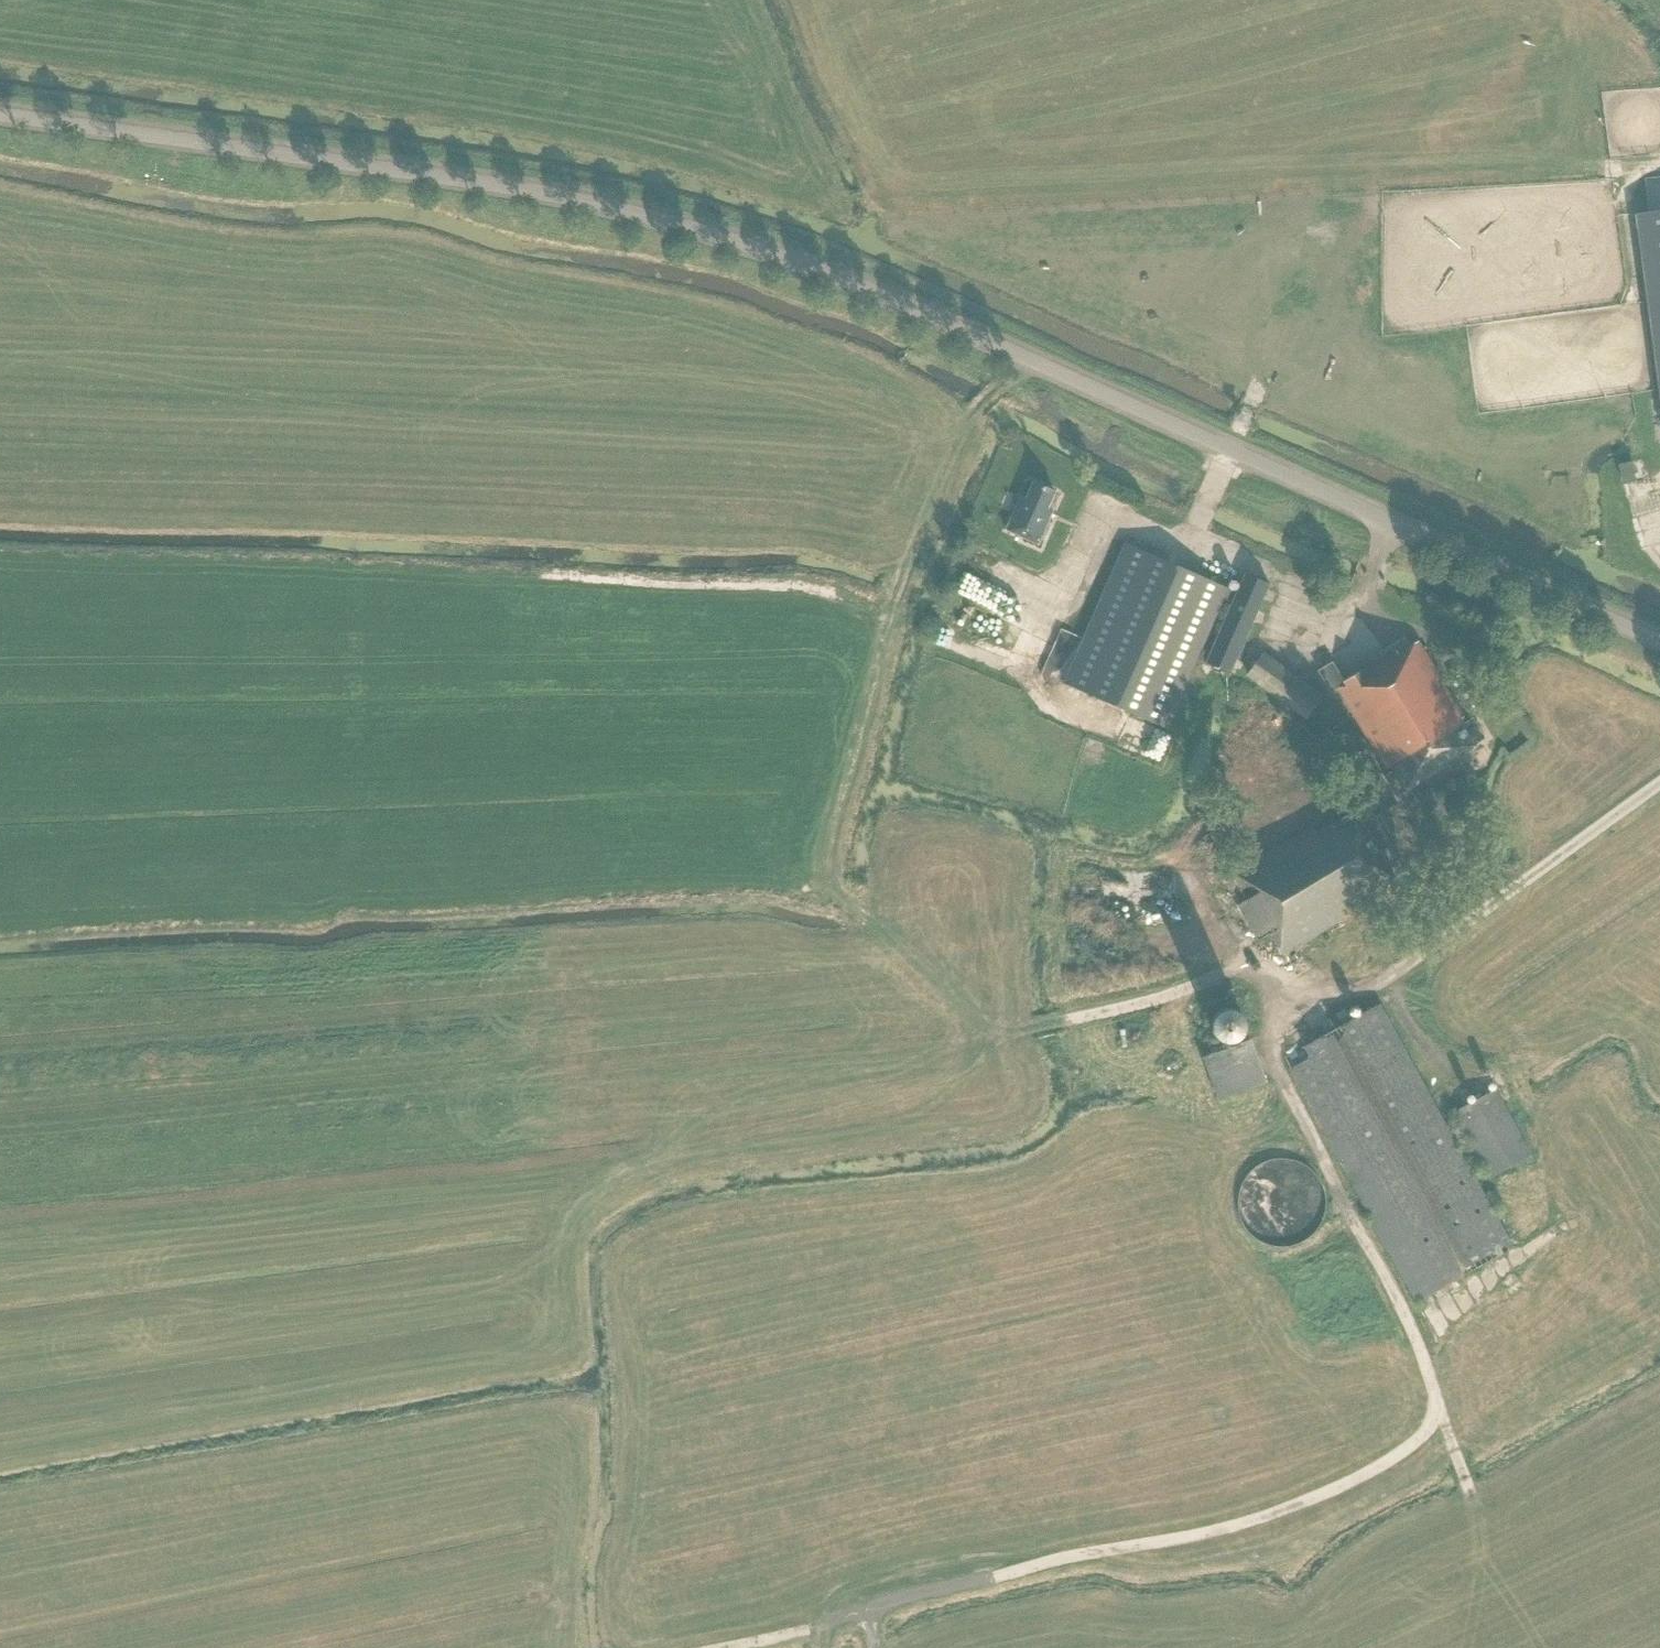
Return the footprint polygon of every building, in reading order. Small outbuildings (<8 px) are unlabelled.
[(1659,403),(1659,210),(1635,213),(1659,403)] [(1633,474),(1631,462),(1617,465),(1620,477),(1633,474)] [(1052,511),(1047,508),(1055,492),(1033,482),(1025,499),(1020,497),(1006,529),(1038,544),(1052,511)] [(1236,593),(1124,544),(1063,682),(1165,729),(1196,660),(1228,675),(1269,584),(1245,573),(1236,593)] [(1463,717),(1417,641),(1397,653),(1396,650),(1348,680),(1336,660),(1319,671),(1331,691),(1337,688),(1386,769),(1390,766),(1393,771),(1384,777),(1396,796),(1405,790),(1406,790),(1475,744),(1474,744),(1483,738),(1472,718),(1463,724),(1460,719),(1463,717)] [(1305,717),(1321,696),(1262,654),(1246,675),(1305,717)] [(1160,763),(1165,734),(1149,731),(1144,760),(1160,763)] [(1394,876),(1354,811),(1317,834),(1312,826),(1230,874),(1245,900),(1236,905),(1257,941),(1269,934),(1283,955),(1344,917),(1340,910),(1394,876)] [(1449,1132),(1380,1004),(1283,1057),(1416,1301),(1512,1249),(1456,1145),(1469,1138),(1490,1177),(1530,1156),(1494,1090),(1454,1112),(1461,1125),(1449,1132)] [(1220,1109),(1266,1093),(1249,1048),(1204,1065),(1220,1109)]
